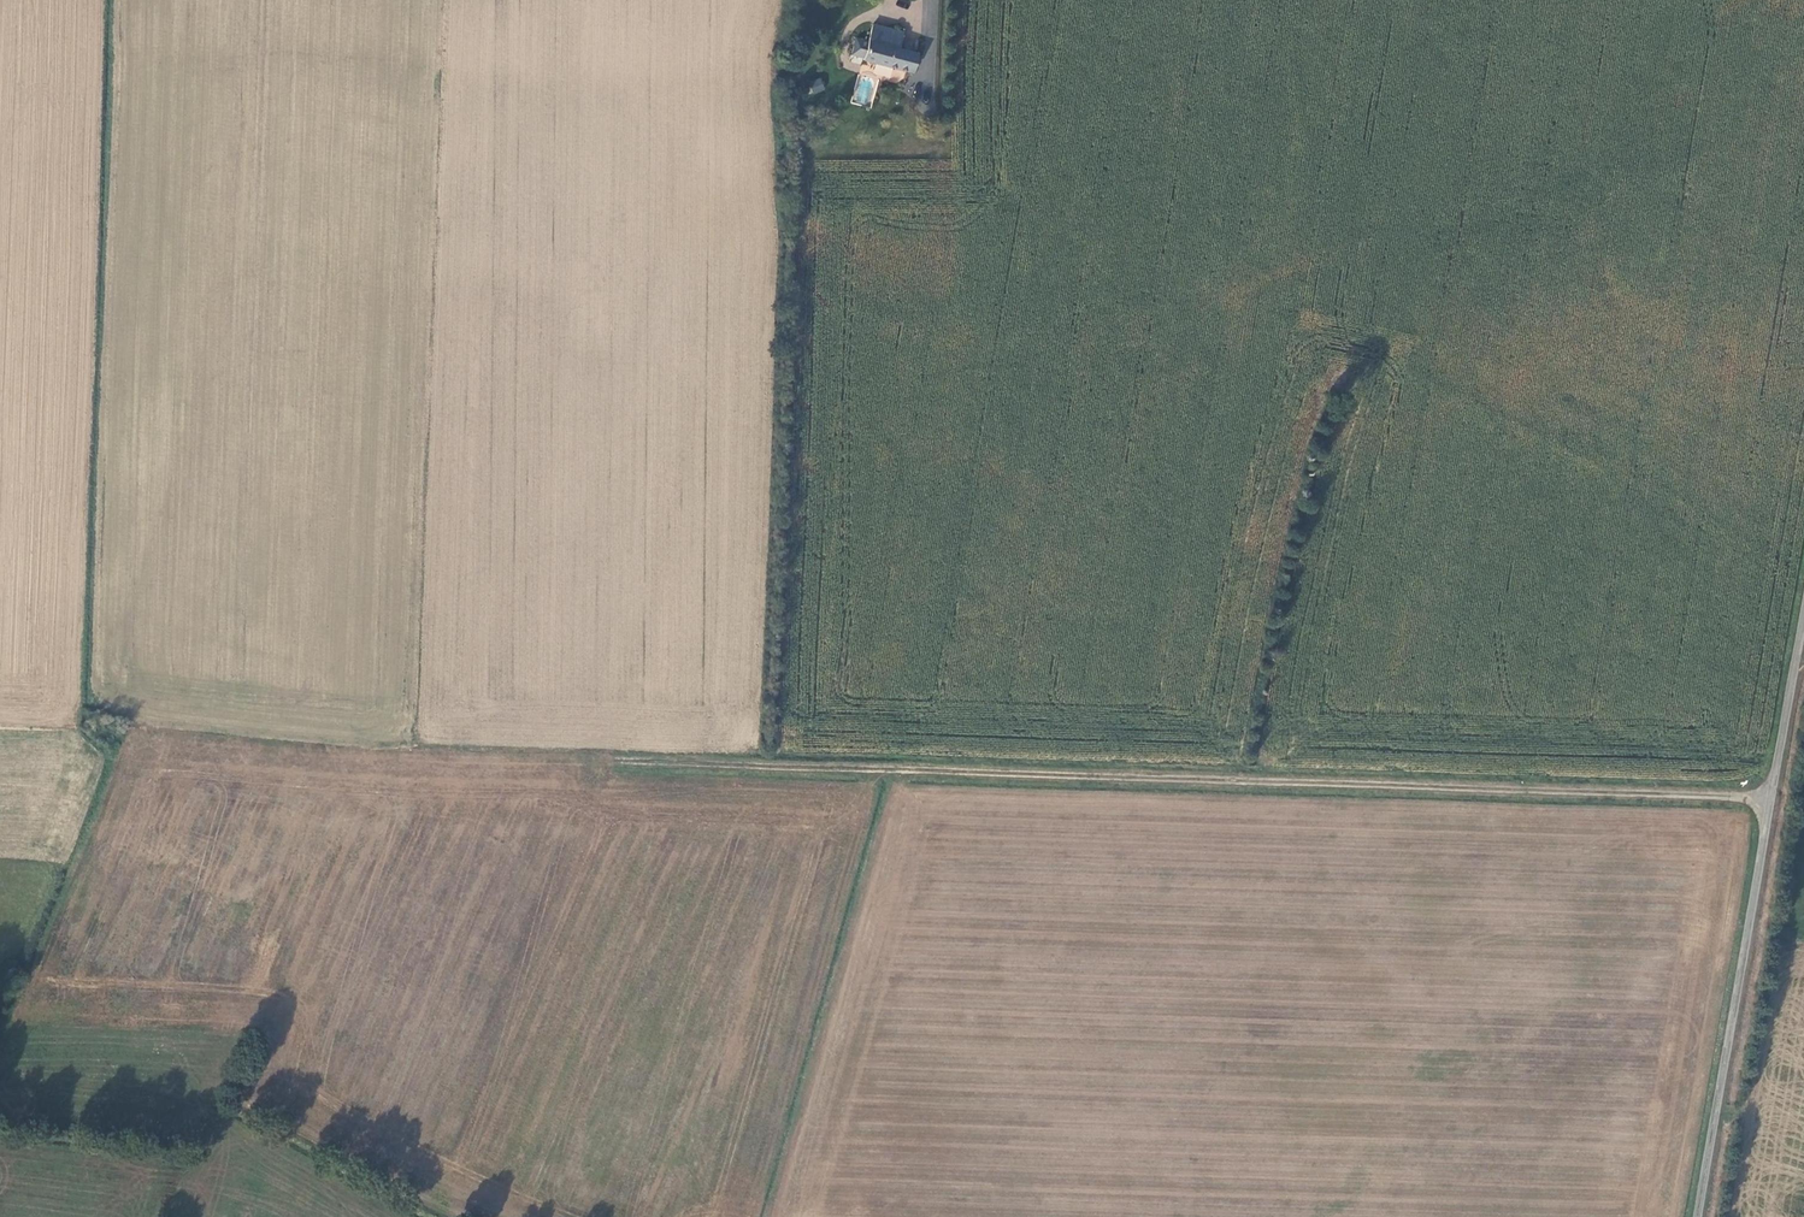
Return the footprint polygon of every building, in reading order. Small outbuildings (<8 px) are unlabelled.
[(876,26),(872,40),(901,49),(905,33),(876,26)] [(914,74),(919,54),(901,49),(872,40),(867,60),(914,74)] [(821,77),(812,77),(812,87),(822,87),(821,77)]
